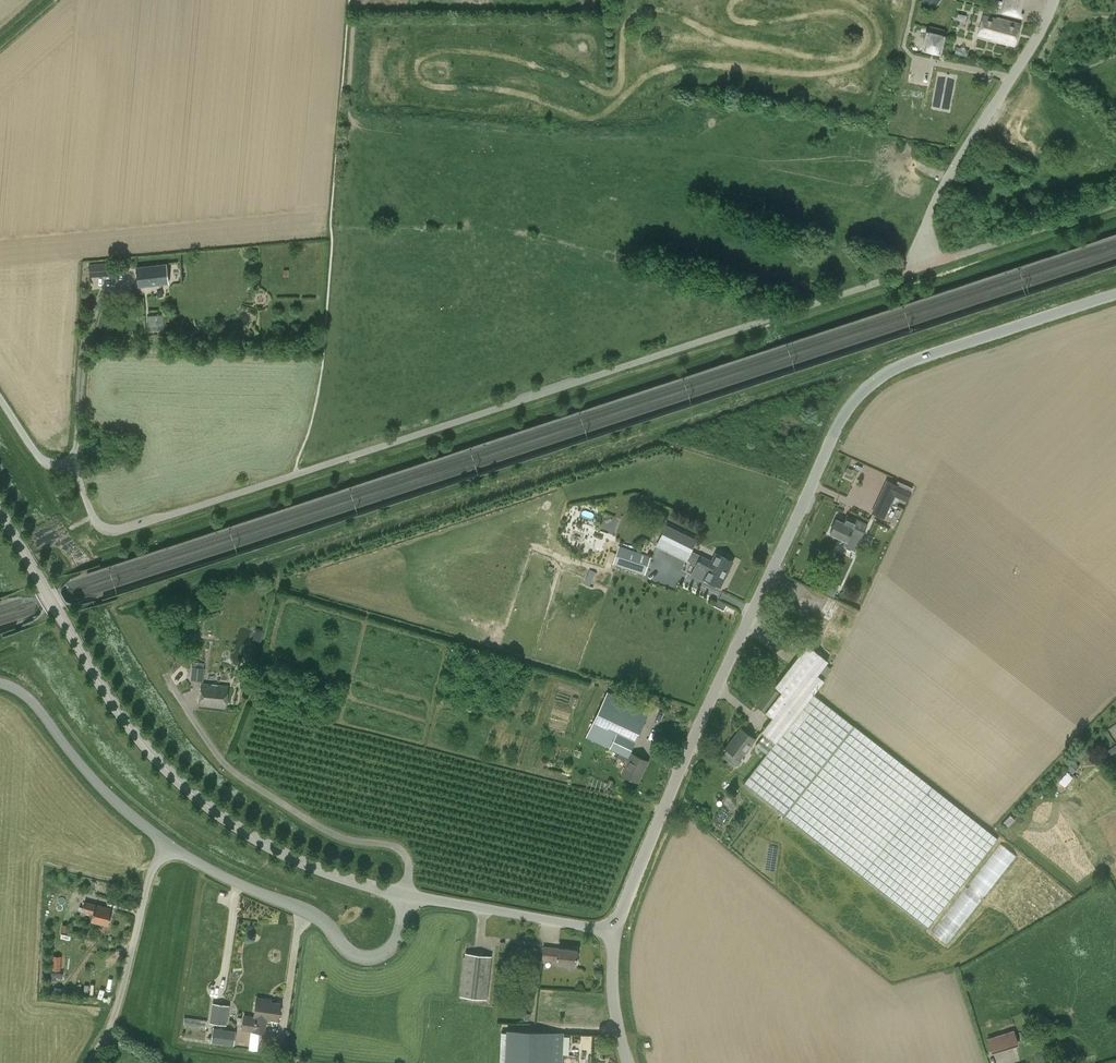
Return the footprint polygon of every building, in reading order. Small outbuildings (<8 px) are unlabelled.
[(921,0),(933,9),(940,0),(921,0)] [(1025,0),(1005,0),(1001,14),(1021,18),(1025,0)] [(1014,46),(1020,23),(997,17),(996,19),(983,15),(978,34),(992,38),(991,40),(1014,46)] [(927,33),(924,48),(939,51),(942,36),(927,33)] [(969,50),(964,48),(965,47),(962,46),(961,47),(956,46),(955,52),(967,56),(969,50)] [(89,277),(110,275),(109,262),(88,264),(89,277)] [(139,287),(168,283),(166,264),(136,267),(139,287)] [(147,314),(147,330),(163,330),(163,314),(147,314)] [(895,484),(887,480),(882,491),(894,496),(906,502),(912,488),(897,481),(895,484)] [(872,512),(884,518),(889,507),(877,501),(872,512)] [(861,537),(867,524),(846,515),(843,522),(837,519),(830,533),(847,540),(851,533),(861,537)] [(689,557),(698,540),(667,524),(658,541),(689,557)] [(650,557),(618,547),(613,563),(645,573),(650,557)] [(720,587),(733,561),(716,553),(712,560),(700,554),(695,566),(707,572),(703,579),(720,587)] [(828,660),(807,644),(786,671),(799,680),(815,692),(825,680),(817,674),(828,660)] [(192,666),(190,680),(203,681),(205,668),(204,668),(204,663),(194,662),(193,666),(192,666)] [(781,691),(781,692),(772,685),(768,691),(762,687),(759,692),(764,695),(756,706),(772,717),(761,731),(765,733),(756,745),(767,754),(743,784),(928,928),(998,838),(814,694),(815,692),(799,680),(786,671),(774,686),(781,691)] [(226,707),(228,686),(202,683),(200,704),(226,707)] [(637,781),(647,760),(630,752),(649,711),(607,691),(585,736),(618,752),(616,756),(627,761),(622,774),(637,781)] [(722,756),(733,764),(735,765),(737,765),(739,763),(742,759),(741,758),(756,739),(741,727),(725,749),(726,750),(722,756)] [(1079,766),(1072,759),(1065,767),(1073,773),(1079,766)] [(932,931),(948,944),(982,900),(980,899),(983,894),(985,896),(1017,856),(1001,843),(969,884),(971,885),(968,888),(967,887),(932,931)] [(109,925),(113,909),(85,902),(83,907),(80,907),(79,910),(93,913),(91,921),(109,925)] [(575,964),(577,949),(543,945),(542,959),(556,960),(556,962),(575,964)] [(460,995),(486,998),(491,955),(465,952),(460,995)] [(104,990),(103,981),(94,982),(95,991),(104,990)] [(278,1019),(280,1002),(266,1000),(267,998),(257,996),(254,1015),(244,1014),(242,1028),(265,1032),(267,1017),(278,1019)] [(214,1003),(211,1022),(225,1024),(228,1005),(214,1003)] [(214,1027),(212,1041),(233,1044),(235,1030),(214,1027)] [(500,1062),(563,1062),(564,1032),(506,1029),(506,1032),(501,1032),(500,1062)] [(1014,1030),(987,1038),(992,1054),(1019,1045),(1014,1030)]
